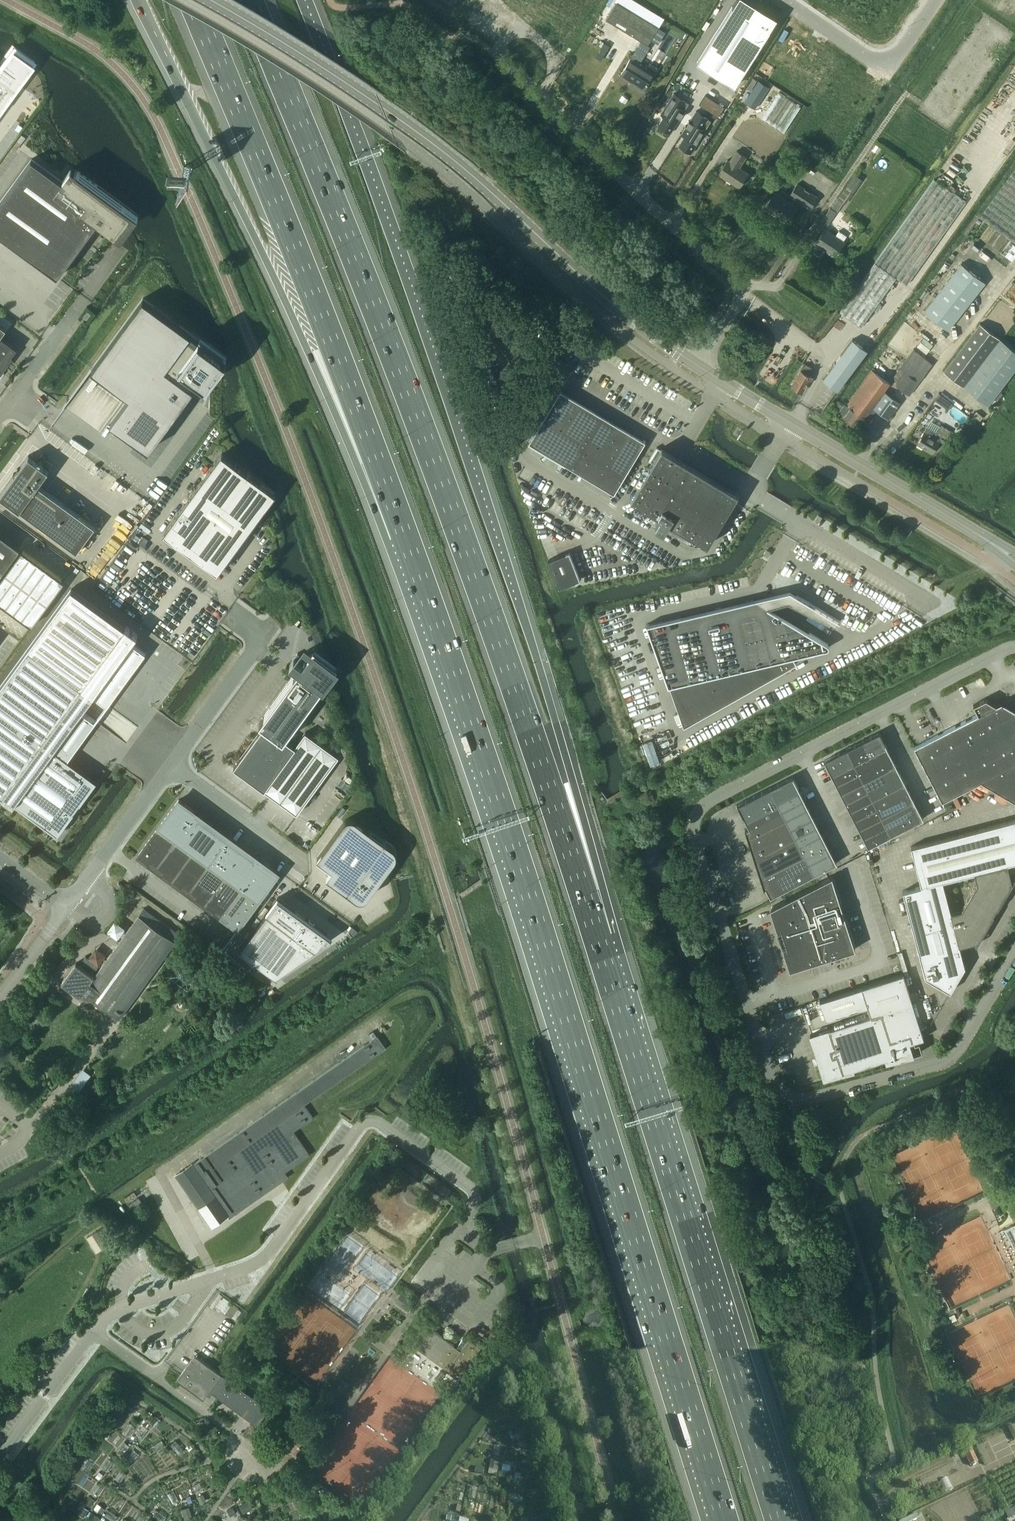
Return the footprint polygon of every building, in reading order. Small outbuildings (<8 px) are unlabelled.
[(606,19),(641,41),(630,58),(631,58),(639,63),(650,46),(648,45),(651,40),(658,44),(666,32),(658,27),(664,18),(635,0),(615,0),(615,1),(617,2),(606,19)] [(697,62),(734,86),(777,18),(758,5),(755,10),(740,0),(736,0),(697,62)] [(26,71),(31,65),(33,62),(13,47),(7,55),(5,57),(1,63),(0,65),(0,107),(26,71)] [(631,58),(621,74),(636,84),(635,86),(643,90),(652,76),(656,69),(650,64),(647,68),(631,58)] [(758,80),(744,102),(755,108),(769,87),(758,80)] [(779,93),(762,119),(784,132),(800,107),(779,93)] [(659,125),(659,126),(670,134),(689,104),(674,95),(661,115),(664,117),(662,120),(673,127),(670,132),(659,125)] [(679,145),(679,146),(691,153),(705,131),(710,122),(707,120),(707,119),(696,112),(681,135),(685,137),(683,140),(694,147),(690,152),(679,145)] [(727,159),(718,173),(739,187),(748,173),(739,167),(746,157),(737,151),(730,161),(727,159)] [(9,241),(57,276),(63,268),(97,222),(98,221),(98,220),(99,221),(115,232),(115,233),(116,232),(117,231),(123,222),(130,227),(137,217),(130,212),(96,187),(97,185),(86,177),(78,170),(76,173),(71,169),(70,169),(63,179),(62,181),(36,162),(31,158),(30,160),(0,201),(0,235),(9,241)] [(980,216),(1014,242),(1014,168),(980,216)] [(855,174),(837,198),(846,204),(863,179),(855,174)] [(875,262),(839,312),(861,326),(896,277),(906,285),(965,202),(934,179),(875,262)] [(797,183),(790,195),(810,208),(817,197),(797,183)] [(774,192),(765,206),(787,221),(796,207),(774,192)] [(830,208),(821,222),(827,226),(836,212),(830,208)] [(825,229),(816,243),(835,255),(844,241),(843,241),(846,236),(839,231),(835,236),(825,229)] [(1002,253),(1012,261),(1014,257),(1014,245),(1011,242),(1002,253)] [(961,263),(924,310),(948,329),(985,282),(961,263)] [(148,450),(200,379),(207,384),(227,357),(200,337),(198,338),(143,298),(92,368),(127,394),(128,394),(129,396),(110,422),(148,450)] [(87,311),(83,317),(86,319),(91,313),(87,311)] [(980,323),(944,372),(988,405),(1014,369),(1014,350),(980,323)] [(9,356),(8,356),(8,357),(7,356),(13,348),(0,338),(0,368),(9,356)] [(823,380),(837,391),(867,350),(853,339),(823,380)] [(913,349),(899,368),(919,382),(933,364),(913,349)] [(812,368),(804,363),(792,385),(802,391),(808,382),(809,383),(813,378),(808,375),(812,368)] [(898,403),(883,393),(890,383),(872,370),(846,404),(844,403),(840,410),(845,414),(843,417),(858,428),(865,418),(869,421),(876,411),(887,418),(898,403)] [(896,386),(909,395),(918,382),(906,373),(896,386)] [(614,493),(645,441),(560,390),(529,443),(565,465),(566,464),(614,493)] [(939,393),(935,399),(939,403),(944,397),(939,393)] [(941,426),(930,420),(926,427),(923,432),(917,444),(929,451),(932,453),(933,451),(941,438),(946,441),(951,432),(941,426)] [(653,463),(631,499),(661,517),(656,526),(664,531),(665,529),(689,543),(692,538),(693,537),(693,536),(707,545),(738,494),(662,448),(661,450),(658,448),(650,461),(653,463)] [(262,483),(262,482),(261,481),(258,480),(251,474),(248,472),(245,470),(241,467),(240,466),(239,466),(236,464),(235,462),(235,463),(222,453),(216,461),(215,463),(212,466),(210,469),(209,471),(208,471),(206,474),(207,474),(202,481),(202,480),(198,485),(196,489),(194,490),(195,490),(191,495),(190,497),(189,498),(188,498),(187,500),(188,501),(185,505),(184,504),(181,508),(182,508),(180,510),(179,511),(178,513),(176,516),(175,518),(174,518),(171,522),(171,523),(166,529),(164,532),(165,534),(166,533),(171,536),(170,537),(172,538),(177,541),(177,542),(178,543),(180,544),(182,545),(189,549),(188,550),(191,552),(192,552),(197,555),(196,556),(198,557),(203,560),(203,561),(204,562),(205,561),(209,565),(211,566),(216,569),(215,570),(217,571),(220,568),(223,564),(223,563),(224,562),(225,560),(226,560),(228,557),(230,553),(233,550),(235,547),(236,545),(238,544),(235,542),(234,541),(239,535),(241,532),(244,527),(248,530),(249,528),(251,525),(251,524),(252,525),(254,521),(255,520),(256,518),(259,514),(260,513),(262,510),(265,505),(266,505),(268,502),(275,492),(262,483)] [(0,494),(0,495),(52,533),(77,551),(94,528),(95,526),(38,484),(49,470),(29,455),(19,468),(18,467),(17,468),(19,469),(14,474),(13,474),(14,475),(0,494)] [(20,548),(0,534),(0,575),(20,548)] [(0,578),(0,603),(32,626),(65,581),(22,549),(0,578)] [(548,560),(559,588),(580,579),(569,552),(548,560)] [(793,656),(826,649),(827,648),(828,648),(828,647),(828,646),(829,646),(828,645),(828,644),(827,644),(827,643),(809,632),(808,633),(801,634),(799,628),(799,626),(797,627),(789,628),(788,621),(787,619),(785,620),(778,621),(776,614),(776,612),(768,607),(767,607),(755,600),(754,599),(646,624),(668,686),(670,686),(684,726),(796,663),(793,656)] [(0,686),(0,792),(2,794),(1,795),(13,804),(14,803),(18,805),(57,834),(97,781),(67,759),(96,721),(81,710),(93,694),(94,693),(83,685),(82,685),(82,686),(28,647),(0,686)] [(297,814),(339,756),(305,732),(295,746),(284,739),(322,687),(324,688),(328,682),(327,681),(338,666),(314,648),(306,659),(297,653),(290,663),(298,670),(259,723),(264,726),(234,768),(297,814)] [(928,740),(914,747),(942,801),(973,785),(981,781),(1014,764),(1014,712),(1011,714),(985,698),(973,705),(978,714),(928,740)] [(883,737),(880,732),(879,732),(871,736),(863,740),(870,755),(887,746),(882,738),(883,737)] [(854,763),(870,755),(863,740),(863,741),(855,744),(855,745),(847,748),(854,763)] [(859,772),(863,781),(896,764),(895,764),(891,756),(891,755),(890,755),(886,747),(887,747),(887,746),(870,755),(854,763),(859,772)] [(831,757),(824,760),(825,762),(832,775),(854,763),(847,748),(847,749),(839,752),(839,753),(831,757),(831,756),(830,757),(831,757)] [(854,763),(832,775),(837,783),(836,783),(859,772),(854,763)] [(863,781),(868,790),(872,799),(905,782),(904,782),(900,774),(900,773),(899,773),(895,765),(896,764),(863,781)] [(981,781),(1014,801),(1014,764),(981,781)] [(863,781),(859,772),(836,783),(836,784),(837,783),(841,792),(863,781)] [(793,776),(786,780),(786,779),(770,788),(777,802),(800,791),(794,778),(793,778),(793,776)] [(863,781),(841,792),(841,793),(842,792),(846,801),(845,801),(868,790),(863,781)] [(882,816),(914,800),(913,800),(909,792),(910,791),(909,791),(908,791),(904,783),(905,782),(872,799),(877,808),(882,816)] [(737,804),(740,810),(745,819),(777,802),(770,788),(737,804)] [(868,790),(845,801),(845,802),(846,801),(850,810),(872,799),(868,790)] [(777,802),(782,811),(805,800),(805,799),(804,800),(800,791),(777,802)] [(196,812),(179,799),(138,854),(148,862),(149,861),(148,861),(150,858),(165,869),(163,871),(162,872),(181,886),(182,885),(181,885),(183,883),(198,893),(196,895),(195,896),(214,910),(215,909),(214,909),(216,907),(230,917),(229,920),(228,919),(228,920),(238,927),(278,872),(261,859),(260,861),(256,858),(255,859),(245,852),(237,846),(216,830),(216,831),(208,825),(201,819),(198,817),(199,816),(195,813),(196,812)] [(872,799),(850,810),(850,811),(851,810),(855,818),(854,819),(877,808),(872,799)] [(782,811),(786,820),(809,809),(809,808),(808,809),(804,800),(805,800),(782,811)] [(882,816),(886,825),(891,835),(922,819),(922,818),(923,818),(923,817),(922,818),(918,809),(919,809),(918,809),(913,801),(914,800),(882,816)] [(746,829),(745,829),(748,839),(786,820),(782,811),(777,802),(745,819),(746,819),(750,827),(746,829)] [(882,816),(877,808),(854,819),(855,819),(859,827),(859,828),(882,816)] [(786,820),(791,829),(814,817),(813,818),(809,809),(786,820)] [(886,825),(882,816),(859,828),(860,828),(864,836),(863,837),(886,825)] [(791,829),(796,838),(818,826),(817,826),(813,818),(814,818),(814,817),(791,829)] [(331,869),(326,876),(355,898),(358,899),(362,900),(366,898),(368,896),(370,894),(386,872),(395,859),(396,857),(397,853),(396,850),(393,847),(356,820),(353,818),(351,818),(348,819),(346,820),(344,822),(317,859),(331,869)] [(911,846),(921,886),(903,891),(925,977),(926,977),(950,991),(965,967),(959,945),(978,940),(978,941),(977,943),(976,943),(975,944),(976,945),(994,915),(993,914),(997,908),(998,908),(1014,879),(1014,878),(1013,880),(1014,880),(1013,882),(1012,882),(1007,864),(1014,862),(1014,819),(911,846)] [(752,849),(754,848),(757,857),(757,858),(796,838),(791,829),(786,820),(748,839),(752,850),(753,850),(752,849)] [(886,825),(863,837),(864,837),(868,845),(868,846),(869,846),(891,835),(886,825)] [(796,838),(800,847),(823,835),(822,835),(818,827),(818,826),(796,838)] [(800,847),(805,856),(827,844),(822,836),(823,836),(823,835),(800,847)] [(757,858),(758,858),(761,867),(758,868),(758,867),(757,868),(761,878),(805,856),(800,847),(796,838),(757,858)] [(831,853),(827,845),(828,844),(827,844),(805,856),(814,874),(836,863),(837,862),(836,862),(831,854),(832,853),(831,853)] [(764,889),(765,888),(766,887),(771,896),(770,896),(771,896),(814,874),(805,856),(761,878),(764,889)] [(832,876),(772,906),(773,907),(792,965),(809,960),(810,962),(809,963),(810,963),(855,949),(832,876)] [(118,883),(116,887),(122,891),(125,887),(118,883)] [(277,897),(238,949),(275,976),(332,937),(277,897)] [(76,963),(61,983),(91,1005),(116,1023),(180,934),(144,908),(95,976),(76,963)] [(819,1032),(810,1034),(810,1035),(811,1035),(821,1067),(820,1067),(822,1070),(823,1073),(825,1075),(827,1078),(827,1077),(889,1057),(889,1061),(896,1059),(914,1054),(913,1054),(922,1051),(919,1042),(915,1043),(914,1041),(924,1038),(903,973),(861,987),(844,992),(848,1004),(865,998),(867,1006),(870,1015),(819,1032)] [(192,1163),(176,1175),(199,1207),(212,1226),(228,1215),(230,1217),(281,1181),(288,1176),(285,1172),(310,1155),(293,1131),(313,1118),(304,1105),(386,1048),(379,1038),(377,1036),(193,1164),(192,1163)] [(1006,1204),(1010,1213),(1014,1221),(1014,1200),(1006,1204)] [(1014,1250),(1014,1224),(1005,1229),(1014,1250)] [(103,1227),(93,1233),(102,1248),(113,1242),(103,1227)] [(401,1294),(395,1302),(396,1302),(409,1311),(414,1303),(401,1294)] [(222,1296),(215,1306),(225,1313),(226,1313),(233,1303),(222,1296)] [(446,1370),(450,1373),(458,1378),(481,1347),(469,1338),(466,1342),(462,1339),(457,1347),(427,1326),(428,1326),(417,1341),(450,1365),(446,1370)] [(195,1355),(181,1375),(177,1380),(204,1399),(210,1391),(218,1397),(230,1381),(195,1355)] [(218,1397),(222,1400),(257,1426),(269,1409),(230,1381),(218,1397)] [(129,1423),(122,1432),(128,1436),(135,1426),(129,1423)] [(143,1425),(136,1434),(141,1438),(148,1429),(143,1425)] [(161,1440),(153,1446),(157,1451),(165,1446),(161,1440)] [(175,1441),(170,1445),(178,1454),(183,1449),(175,1441)] [(124,1442),(117,1451),(122,1455),(130,1446),(124,1442)] [(495,1446),(493,1456),(499,1457),(501,1448),(495,1446)] [(976,1464),(976,1463),(978,1462),(971,1447),(963,1451),(970,1466),(972,1465),(973,1466),(976,1464)] [(134,1450),(126,1458),(131,1463),(139,1454),(134,1450)] [(108,1458),(101,1467),(106,1471),(114,1462),(108,1458)] [(491,1461),(490,1469),(498,1470),(499,1462),(491,1461)] [(503,1465),(501,1472),(509,1473),(511,1467),(503,1465)] [(120,1470),(115,1478),(120,1482),(126,1474),(120,1470)] [(514,1474),(513,1484),(519,1485),(521,1475),(514,1474)] [(199,1482),(193,1487),(196,1492),(203,1488),(199,1482)] [(97,1483),(90,1493),(96,1497),(103,1487),(97,1483)] [(470,1487),(468,1499),(475,1500),(477,1489),(470,1487)] [(173,1490),(167,1494),(173,1504),(179,1501),(173,1490)] [(509,1494),(508,1501),(520,1503),(521,1496),(509,1494)] [(89,1496),(85,1503),(90,1506),(94,1500),(89,1496)] [(247,1503),(240,1506),(243,1513),(250,1509),(247,1503)] [(98,1504),(95,1508),(101,1512),(104,1508),(98,1504)] [(83,1507),(80,1511),(85,1515),(88,1510),(83,1507)] [(189,1507),(182,1509),(185,1517),(192,1515),(189,1507)] [(233,1507),(228,1510),(231,1515),(236,1512),(233,1507)] [(104,1515),(113,1520),(114,1520),(118,1516),(108,1510),(104,1515)] [(153,1516),(160,1520),(163,1520),(166,1517),(157,1510),(153,1516)] [(92,1512),(88,1517),(94,1520),(98,1520),(100,1518),(92,1512)]
